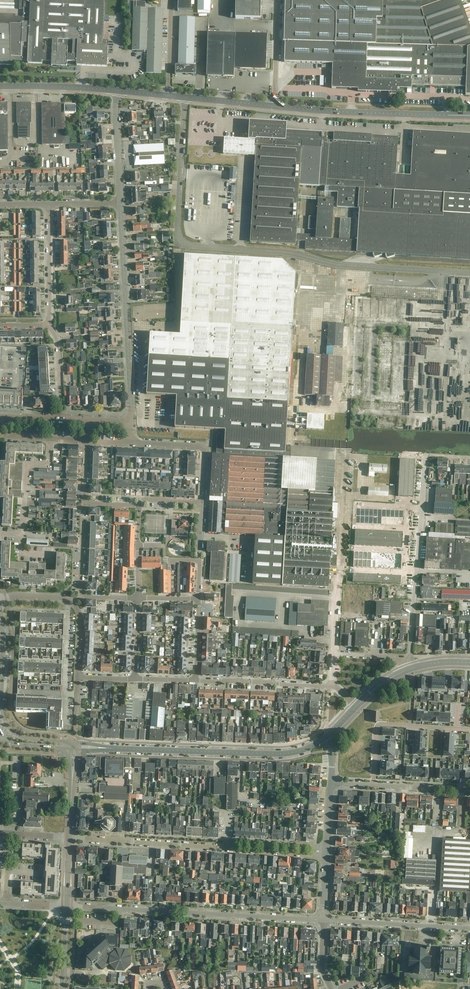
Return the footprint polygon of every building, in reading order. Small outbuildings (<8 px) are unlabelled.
[(19,9),(24,10),(23,17),(16,17),(16,15),(0,14),(0,65),(11,65),(11,60),(28,61),(28,63),(42,64),(42,60),(52,61),(51,65),(67,66),(67,61),(77,62),(77,65),(107,67),(108,41),(103,41),(105,0),(20,0),(19,9)] [(191,3),(192,0),(178,0),(178,10),(191,10),(191,3)] [(198,11),(210,11),(210,0),(198,0),(198,11)] [(236,19),(261,19),(261,0),(236,0),(236,19)] [(283,42),(285,42),(284,62),(332,64),(332,88),(336,88),(348,89),(348,86),(351,86),(351,87),(355,87),(355,86),(358,86),(358,92),(366,92),(392,93),(397,93),(398,89),(412,89),(412,85),(466,87),(465,95),(469,95),(469,36),(457,0),(285,0),(284,41),(283,41),(283,42)] [(134,1),(133,8),(132,50),(147,51),(146,73),(161,73),(163,9),(145,9),(146,2),(134,1)] [(195,18),(180,18),(179,65),(176,65),(176,66),(175,66),(175,69),(175,74),(176,74),(196,74),(196,66),(194,66),(194,62),(195,18)] [(234,69),(254,69),(255,34),(235,34),(234,69)] [(267,35),(255,34),(254,69),(257,69),(260,65),(261,66),(263,63),(262,63),(265,60),(266,60),(267,35)] [(235,43),(207,43),(206,76),(223,77),(226,77),(233,69),(234,69),(235,43)] [(42,104),(42,145),(66,145),(65,113),(76,113),(76,105),(65,105),(65,103),(52,104),(52,103),(51,102),(49,102),(48,103),(48,104),(42,104)] [(0,103),(0,151),(8,151),(8,115),(7,115),(7,112),(8,112),(8,103),(0,103)] [(31,138),(30,122),(31,122),(31,104),(18,104),(18,122),(18,139),(22,138),(30,138),(31,138)] [(163,121),(163,123),(162,118),(164,117),(163,108),(158,109),(160,127),(164,127),(164,132),(167,132),(166,121),(163,121)] [(101,119),(105,118),(105,113),(97,113),(97,114),(93,114),(93,119),(97,118),(98,122),(102,121),(101,119)] [(411,176),(396,175),(398,138),(323,133),(286,131),(286,124),(250,122),(250,129),(248,143),(223,142),(222,157),(255,159),(251,232),(249,232),(249,235),(251,235),(251,242),(296,245),(296,241),(306,241),(305,249),(373,253),(375,257),(382,255),(382,254),(386,254),(387,258),(394,256),(394,255),(469,259),(469,134),(413,131),(411,176)] [(95,130),(98,129),(98,132),(92,133),(92,135),(93,135),(106,134),(106,128),(103,129),(103,125),(85,126),(85,129),(95,129),(95,130)] [(164,144),(154,144),(133,146),(134,154),(139,154),(139,157),(134,157),(134,166),(155,165),(165,164),(164,157),(164,151),(164,144)] [(108,179),(108,173),(97,174),(97,173),(95,173),(95,180),(92,180),(93,183),(100,183),(100,179),(108,179)] [(103,223),(103,227),(96,227),(97,231),(111,231),(110,223),(103,223)] [(134,223),(134,231),(141,231),(141,229),(147,229),(147,224),(141,224),(141,223),(134,223)] [(337,556),(331,555),(333,518),(337,518),(337,514),(333,514),(333,513),(332,513),(335,461),(285,458),(285,454),(285,453),(286,444),(286,443),(286,434),(287,434),(287,433),(286,433),(287,424),(287,423),(288,414),(288,413),(288,403),(293,327),(296,274),(283,261),(185,255),(180,335),(150,333),(147,394),(177,396),(177,397),(177,406),(176,406),(176,407),(176,417),(176,418),(175,427),(175,428),(176,428),(176,427),(185,428),(186,428),(195,429),(196,429),(205,429),(206,429),(215,430),(216,430),(217,430),(216,454),(213,454),(213,458),(212,458),(212,459),(213,459),(212,463),(212,462),(212,463),(212,467),(212,468),(212,471),(211,474),(212,474),(212,478),(211,478),(211,479),(211,483),(210,498),(210,501),(208,532),(221,533),(221,534),(228,534),(228,533),(256,535),(255,543),(253,584),(329,588),(330,566),(336,566),(337,556)] [(113,262),(96,262),(94,263),(94,270),(102,269),(101,267),(113,266),(113,262)] [(136,280),(136,281),(145,280),(145,279),(146,279),(150,279),(150,278),(157,278),(157,272),(154,273),(149,273),(149,276),(145,276),(145,275),(136,276),(136,277),(135,277),(135,280),(136,280)] [(109,292),(103,293),(99,293),(100,300),(107,299),(108,303),(115,303),(115,295),(109,296),(109,292)] [(77,301),(77,299),(80,299),(80,294),(70,294),(71,298),(65,298),(66,305),(75,305),(75,301),(77,301)] [(329,323),(327,347),(343,347),(344,324),(329,323)] [(73,336),(79,336),(89,335),(89,330),(87,330),(87,329),(75,330),(75,325),(66,326),(66,333),(73,333),(73,336)] [(67,349),(77,348),(77,342),(80,342),(80,336),(74,337),(74,340),(67,340),(67,349)] [(43,345),(35,346),(35,349),(38,349),(38,354),(48,354),(48,348),(44,348),(43,345)] [(306,395),(314,396),(314,406),(330,407),(331,397),(334,397),(335,382),(343,382),(344,357),(308,355),(306,395)] [(98,365),(105,365),(105,376),(118,376),(118,371),(118,368),(117,364),(108,364),(107,359),(98,360),(98,365)] [(109,396),(110,396),(111,396),(111,406),(112,406),(115,406),(120,405),(120,395),(112,395),(112,392),(113,392),(112,379),(108,379),(108,392),(109,392),(109,396)] [(50,392),(50,386),(39,387),(39,395),(48,395),(48,392),(50,392)] [(22,408),(23,390),(18,390),(17,393),(0,392),(0,407),(22,408)] [(44,400),(34,399),(34,408),(39,409),(40,410),(42,410),(43,409),(44,409),(44,404),(46,404),(46,400),(44,400)] [(325,415),(308,414),(307,429),(324,430),(325,415)] [(16,461),(16,454),(43,455),(43,445),(39,445),(39,446),(29,446),(29,444),(21,444),(21,445),(6,445),(6,449),(8,449),(7,459),(5,459),(5,463),(0,462),(0,467),(2,467),(1,476),(0,476),(0,481),(1,481),(0,489),(0,494),(0,497),(0,499),(5,499),(5,504),(3,504),(3,512),(4,512),(4,522),(2,522),(2,526),(12,526),(14,497),(21,498),(23,463),(15,463),(16,461)] [(159,450),(152,450),(152,464),(151,464),(151,465),(151,469),(153,469),(154,459),(153,459),(153,458),(159,459),(159,450)] [(407,460),(400,459),(399,478),(406,478),(407,460)] [(442,468),(443,459),(438,459),(438,463),(435,462),(434,467),(442,468)] [(448,459),(443,459),(442,468),(442,470),(447,471),(447,468),(450,468),(451,461),(447,461),(448,459)] [(406,478),(414,479),(415,460),(407,460),(406,478)] [(388,466),(370,465),(369,477),(375,477),(375,473),(387,474),(388,466)] [(448,486),(453,486),(453,476),(450,476),(450,481),(448,481),(448,482),(446,482),(446,484),(444,484),(444,480),(441,480),(440,487),(448,487),(448,486)] [(399,478),(398,496),(405,497),(406,478),(399,478)] [(413,497),(414,479),(406,478),(405,497),(413,497)] [(101,494),(101,486),(102,481),(96,480),(96,486),(90,486),(90,492),(91,493),(101,494)] [(434,514),(440,514),(454,515),(455,505),(452,504),(453,489),(436,488),(435,503),(434,503),(434,514)] [(40,499),(53,499),(60,500),(60,492),(40,491),(40,499)] [(52,508),(53,499),(40,499),(39,507),(52,508)] [(100,516),(100,509),(91,508),(89,509),(89,516),(95,516),(95,522),(107,522),(107,516),(100,516)] [(188,529),(188,521),(191,521),(191,518),(186,517),(186,521),(179,521),(179,522),(177,522),(177,521),(172,520),(171,536),(188,537),(188,531),(186,531),(187,529),(188,529)] [(430,533),(455,535),(455,537),(469,537),(469,522),(456,521),(456,524),(436,523),(436,528),(431,528),(430,529),(430,533)] [(69,544),(74,545),(77,545),(77,544),(78,544),(78,542),(77,541),(77,538),(78,534),(75,534),(62,533),(57,533),(57,538),(62,538),(62,540),(65,541),(68,541),(68,539),(69,540),(69,544)] [(424,569),(441,570),(461,571),(461,570),(469,570),(469,549),(464,548),(465,540),(427,538),(425,562),(424,569)] [(3,542),(2,547),(1,547),(1,556),(2,556),(2,565),(0,565),(0,567),(0,570),(2,570),(2,579),(6,580),(6,578),(16,579),(16,580),(20,580),(20,584),(25,584),(25,586),(29,586),(29,584),(37,585),(37,586),(42,587),(42,585),(47,585),(47,582),(51,582),(51,580),(66,581),(66,577),(65,577),(65,567),(67,567),(67,559),(66,559),(66,554),(57,553),(56,572),(46,572),(46,564),(10,562),(11,543),(3,542)] [(212,552),(210,577),(210,580),(223,581),(223,577),(225,543),(208,542),(207,551),(212,552)] [(229,582),(240,583),(241,555),(230,554),(229,582)] [(87,590),(97,591),(98,577),(93,577),(92,583),(86,583),(86,589),(87,590)] [(422,587),(422,592),(421,592),(421,593),(422,595),(423,595),(423,598),(433,599),(433,596),(442,596),(442,599),(469,600),(469,591),(433,590),(433,587),(422,587)] [(246,598),(245,621),(275,623),(276,600),(246,598)] [(86,601),(85,607),(91,608),(91,614),(96,614),(97,600),(87,600),(86,601)] [(317,633),(317,636),(327,636),(328,614),(329,602),(311,601),(311,605),(298,605),(298,603),(290,602),(289,625),(318,627),(317,629),(318,629),(318,633),(317,633)] [(375,602),(374,622),(389,622),(390,614),(401,615),(401,611),(403,611),(403,603),(375,602)] [(442,615),(448,615),(452,615),(452,611),(448,611),(448,605),(421,604),(421,611),(442,612),(442,615)] [(422,627),(436,628),(436,616),(417,615),(416,627),(422,627)] [(400,635),(399,649),(405,650),(405,642),(402,641),(402,639),(403,640),(403,633),(406,634),(407,626),(408,626),(408,621),(401,621),(400,635)] [(341,622),(340,646),(344,646),(344,647),(352,647),(352,636),(352,634),(355,634),(356,623),(341,622)] [(356,623),(355,634),(355,647),(365,648),(365,645),(368,645),(369,624),(356,623)] [(390,639),(390,640),(388,640),(387,649),(392,650),(393,639),(394,639),(395,629),(400,630),(400,627),(391,626),(390,639)] [(415,643),(418,643),(418,644),(420,644),(421,643),(421,642),(422,642),(424,641),(424,637),(423,637),(422,637),(422,628),(416,628),(415,643)] [(298,648),(315,649),(315,650),(326,651),(326,645),(316,644),(317,641),(304,640),(304,636),(299,636),(298,637),(296,637),(296,640),(294,639),(294,643),(298,643),(298,648)] [(290,678),(291,679),(293,679),(294,679),(294,677),(295,676),(295,669),(290,668),(290,664),(287,664),(286,668),(287,668),(287,673),(287,678),(290,678)] [(419,678),(418,692),(427,692),(428,686),(425,686),(425,679),(419,678)] [(429,685),(429,691),(438,691),(439,678),(432,678),(432,685),(429,685)] [(439,678),(438,691),(447,692),(447,686),(444,686),(445,679),(439,678)] [(449,685),(448,691),(457,692),(458,678),(452,678),(452,685),(449,685)] [(458,678),(457,692),(458,692),(458,691),(464,691),(464,692),(467,692),(467,687),(464,686),(465,679),(458,678)] [(154,684),(154,693),(161,693),(162,685),(154,684)] [(165,706),(166,699),(167,694),(153,693),(153,698),(150,740),(163,741),(163,736),(165,706)] [(25,698),(25,697),(18,696),(17,696),(17,712),(48,713),(47,729),(63,730),(63,722),(62,722),(63,699),(62,699),(25,698)] [(338,697),(332,703),(334,706),(341,699),(338,697)] [(112,706),(111,730),(110,739),(119,739),(120,729),(118,729),(119,721),(125,721),(125,719),(126,707),(112,706)] [(287,730),(287,734),(287,737),(288,742),(292,742),(292,740),(297,740),(297,736),(300,736),(300,727),(301,725),(301,721),(301,715),(294,715),(294,714),(288,714),(288,719),(294,719),(294,722),(296,725),(287,724),(287,730)] [(319,716),(313,716),(310,716),(310,720),(306,720),(306,725),(310,726),(313,726),(313,725),(317,725),(318,720),(319,720),(319,716)] [(125,719),(125,721),(124,728),(124,740),(137,740),(137,730),(138,730),(138,719),(131,719),(125,719)] [(138,740),(150,740),(151,727),(148,727),(148,729),(146,729),(147,721),(144,721),(144,720),(138,719),(138,730),(139,730),(138,740)] [(301,728),(301,731),(301,736),(305,736),(305,735),(310,734),(310,727),(304,728),(302,728),(302,726),(304,726),(304,723),(301,722),(301,728)] [(383,729),(383,736),(390,736),(390,739),(396,739),(396,736),(395,736),(395,735),(395,730),(390,730),(391,729),(387,729),(383,729)] [(382,749),(395,750),(396,741),(390,740),(390,743),(382,743),(382,749)] [(382,749),(381,755),(389,756),(389,759),(395,759),(395,750),(382,749)] [(89,768),(89,758),(82,758),(82,762),(82,771),(82,773),(82,777),(90,777),(90,773),(90,769),(89,769),(89,768)] [(124,768),(124,763),(124,759),(106,758),(105,761),(105,776),(123,777),(124,768)] [(142,766),(142,759),(135,759),(135,768),(138,768),(139,772),(144,772),(144,767),(142,766)] [(381,768),(381,769),(394,770),(395,760),(389,760),(388,763),(381,763),(381,769),(381,768)] [(239,771),(240,763),(228,762),(228,777),(238,777),(238,771),(239,771)] [(41,777),(41,766),(40,766),(39,764),(37,764),(36,766),(35,765),(35,766),(29,766),(26,766),(26,770),(29,770),(28,775),(29,775),(29,787),(33,788),(34,778),(36,778),(36,777),(41,777)] [(311,766),(310,771),(310,777),(315,778),(315,775),(316,775),(316,780),(320,780),(321,767),(315,767),(314,765),(312,765),(311,766)] [(403,769),(403,775),(406,775),(406,777),(408,777),(412,777),(412,766),(407,765),(406,769),(403,769)] [(453,770),(453,780),(456,780),(458,780),(459,773),(462,773),(462,765),(459,765),(459,771),(453,770)] [(211,778),(210,795),(226,795),(227,778),(216,778),(216,779),(211,778)] [(239,783),(229,783),(228,794),(228,810),(238,810),(239,783)] [(105,793),(108,794),(110,794),(113,794),(116,794),(118,794),(121,794),(124,794),(126,794),(127,794),(128,787),(106,786),(106,784),(100,784),(99,793),(105,793)] [(39,793),(39,789),(25,789),(25,792),(23,792),(23,803),(25,803),(25,809),(25,811),(33,811),(33,809),(37,810),(37,803),(49,804),(49,794),(39,793)] [(367,793),(344,791),(343,798),(353,798),(353,800),(359,800),(358,805),(369,806),(370,793),(367,792),(367,793)] [(383,795),(383,793),(379,793),(378,803),(382,804),(381,812),(386,813),(386,804),(385,804),(385,795),(383,795)] [(304,804),(304,801),(306,801),(306,804),(318,805),(319,799),(318,799),(310,798),(297,797),(296,803),(301,803),(301,804),(304,804)] [(133,820),(133,816),(133,811),(130,811),(130,803),(128,803),(127,814),(126,814),(126,820),(130,820),(130,832),(132,832),(133,833),(135,833),(135,832),(136,832),(136,820),(133,820)] [(33,811),(25,811),(24,824),(24,827),(27,827),(33,827),(42,828),(42,827),(42,816),(45,816),(45,808),(38,807),(37,819),(33,818),(33,811)] [(76,830),(88,831),(88,825),(90,825),(90,816),(89,816),(89,808),(77,808),(76,830)] [(102,817),(103,809),(95,809),(95,813),(95,816),(95,824),(101,824),(101,817),(102,817)] [(349,813),(346,813),(343,812),(343,813),(339,813),(339,816),(337,817),(337,819),(338,820),(350,821),(350,816),(361,817),(361,814),(352,813),(349,813)] [(396,813),(395,835),(403,835),(404,814),(396,813)] [(113,827),(115,827),(116,824),(114,824),(114,823),(113,823),(111,821),(111,820),(110,820),(107,820),(106,820),(104,822),(103,822),(103,823),(103,826),(103,827),(103,828),(104,828),(106,830),(106,831),(107,830),(110,830),(110,831),(111,830),(113,828),(114,827),(113,827)] [(343,829),(344,830),(351,830),(355,831),(355,828),(351,828),(348,828),(347,828),(347,823),(343,822),(338,822),(338,826),(337,826),(337,827),(338,829),(343,829)] [(301,836),(301,841),(309,842),(309,839),(314,840),(315,835),(308,835),(309,834),(304,834),(304,836),(301,836)] [(354,838),(343,837),(339,837),(339,839),(336,839),(336,842),(335,842),(335,844),(336,845),(336,846),(343,846),(344,846),(349,846),(349,841),(354,841),(354,838)] [(404,858),(402,878),(402,884),(435,886),(436,855),(432,855),(432,858),(432,860),(412,859),(413,839),(405,838),(404,858)] [(440,891),(469,893),(469,841),(443,839),(440,891)] [(51,849),(51,845),(51,844),(46,843),(46,846),(23,845),(22,857),(46,859),(46,849),(47,849),(46,872),(47,872),(45,895),(58,896),(59,888),(60,884),(59,884),(60,872),(58,872),(59,865),(60,865),(60,861),(59,861),(60,850),(51,849)] [(77,847),(77,853),(77,862),(86,863),(87,856),(83,856),(84,854),(84,847),(77,847)] [(339,856),(344,856),(349,857),(355,857),(355,847),(349,847),(348,849),(344,849),(342,848),(342,849),(340,849),(340,852),(339,852),(339,855),(339,856)] [(113,861),(113,850),(106,850),(106,856),(102,856),(102,863),(108,864),(108,861),(113,861)] [(164,859),(165,850),(158,850),(157,859),(161,859),(160,863),(163,864),(162,865),(164,865),(163,876),(168,876),(168,868),(169,861),(169,860),(164,859)] [(177,851),(170,851),(170,861),(169,861),(168,868),(172,868),(172,860),(177,860),(177,851)] [(208,853),(206,853),(203,853),(203,856),(202,862),(201,862),(201,867),(206,867),(206,862),(209,862),(210,854),(209,854),(208,853)] [(110,886),(113,886),(113,891),(119,891),(119,887),(122,887),(122,880),(133,880),(133,873),(146,874),(147,864),(147,857),(130,856),(130,857),(122,856),(122,863),(112,862),(112,866),(111,866),(110,886)] [(290,863),(290,858),(285,858),(285,859),(280,859),(279,873),(281,873),(281,874),(292,875),(292,863),(290,863)] [(301,865),(302,859),(294,858),(293,868),(296,868),(296,869),(295,869),(294,871),(297,871),(297,877),(298,877),(298,879),(296,879),(296,881),(298,881),(298,885),(302,885),(302,877),(302,874),(301,874),(302,873),(302,867),(302,865),(301,865)] [(310,875),(311,875),(314,876),(314,873),(315,863),(314,863),(314,862),(312,862),(311,863),(306,862),(306,866),(306,872),(310,872),(310,875)] [(360,868),(335,866),(334,874),(335,874),(334,878),(334,879),(345,879),(344,880),(351,881),(351,882),(361,882),(361,883),(364,883),(364,877),(359,877),(360,868)] [(209,880),(209,874),(206,874),(206,871),(201,871),(200,879),(209,880)] [(351,882),(351,881),(344,880),(345,879),(334,879),(334,884),(333,893),(335,893),(340,893),(340,887),(350,887),(351,882)] [(44,897),(45,885),(22,883),(22,882),(19,882),(18,886),(21,887),(21,896),(44,897)] [(91,891),(87,890),(87,899),(94,899),(94,891),(96,891),(97,883),(92,882),(91,891)] [(108,898),(109,886),(105,886),(105,883),(100,882),(100,886),(99,886),(98,897),(108,898)] [(307,900),(307,894),(308,890),(308,886),(302,886),(302,890),(302,894),(304,894),(303,897),(305,898),(305,900),(303,900),(303,909),(308,909),(309,910),(310,910),(311,909),(311,908),(312,908),(312,906),(312,900),(307,900)] [(232,896),(231,896),(229,896),(229,904),(230,905),(232,905),(233,904),(235,905),(236,896),(237,896),(237,895),(238,895),(238,887),(234,887),(233,892),(232,896)] [(245,897),(246,897),(246,895),(247,895),(247,894),(248,888),(245,888),(245,892),(242,892),(242,896),(238,896),(238,905),(239,906),(241,906),(242,905),(244,905),(245,897)] [(220,889),(220,892),(220,894),(221,894),(220,904),(228,905),(228,892),(224,892),(225,890),(220,889)] [(368,904),(369,898),(369,892),(364,892),(364,903),(360,903),(360,912),(361,912),(363,912),(366,912),(366,908),(366,907),(367,907),(367,904),(368,904)] [(287,908),(290,908),(290,902),(291,902),(292,893),(283,893),(283,899),(284,899),(284,907),(285,908),(286,908),(287,908)] [(347,911),(347,908),(347,901),(350,902),(350,897),(340,896),(340,902),(340,910),(343,910),(344,911),(345,911),(346,911),(347,911)] [(293,899),(293,904),(293,909),(300,909),(300,900),(301,900),(301,898),(301,897),(297,897),(297,899),(296,900),(293,899)] [(127,928),(130,928),(131,920),(128,920),(127,920),(125,920),(124,931),(121,931),(121,937),(126,937),(127,928)] [(139,929),(136,929),(137,921),(134,920),(131,920),(130,928),(134,928),(133,938),(138,938),(139,929)] [(142,925),(142,928),(139,928),(139,934),(141,934),(141,933),(146,933),(146,937),(150,937),(150,931),(150,930),(150,928),(149,928),(150,921),(146,921),(144,920),(143,921),(142,925)] [(164,928),(163,926),(163,922),(162,922),(161,921),(159,921),(159,922),(154,922),(154,935),(156,935),(157,935),(157,931),(162,931),(164,930),(164,928)] [(181,931),(179,931),(180,923),(176,923),(176,922),(173,922),(173,923),(172,932),(174,932),(176,932),(176,935),(179,935),(179,939),(181,939),(181,931)] [(207,935),(205,934),(205,925),(202,924),(201,924),(199,924),(198,924),(197,924),(197,934),(201,935),(201,938),(202,939),(202,940),(203,940),(203,945),(206,945),(206,941),(207,941),(207,935)] [(217,930),(217,925),(211,924),(210,939),(218,940),(218,930),(217,930)] [(229,934),(228,934),(228,926),(226,926),(226,925),(221,925),(221,934),(227,934),(226,938),(229,938),(229,934)] [(342,957),(348,957),(349,940),(351,940),(351,931),(343,931),(343,940),(342,957)] [(96,941),(89,947),(89,948),(84,953),(81,956),(81,969),(93,970),(93,963),(92,962),(94,960),(103,970),(109,964),(111,964),(116,971),(117,970),(125,971),(125,970),(131,965),(131,964),(132,956),(131,956),(126,950),(125,950),(118,949),(118,947),(119,935),(105,934),(102,937),(97,942),(96,941)] [(408,973),(405,973),(404,980),(414,980),(414,979),(422,980),(422,981),(433,981),(433,974),(430,973),(431,957),(429,957),(429,954),(427,954),(427,950),(430,950),(430,947),(431,946),(427,946),(426,947),(414,946),(414,953),(411,953),(411,956),(409,956),(408,968),(408,973)] [(441,948),(440,954),(441,954),(440,967),(439,973),(440,973),(453,974),(460,974),(460,968),(461,955),(461,949),(455,948),(455,949),(441,948)] [(145,960),(147,974),(153,973),(152,966),(149,967),(148,964),(147,964),(146,960),(145,960)] [(177,975),(181,973),(179,969),(175,970),(176,972),(173,973),(172,970),(166,972),(168,978),(175,976),(174,976),(177,975)] [(125,981),(130,982),(130,980),(125,980),(125,977),(122,977),(122,973),(119,973),(119,978),(118,978),(118,981),(125,982),(125,981)]
